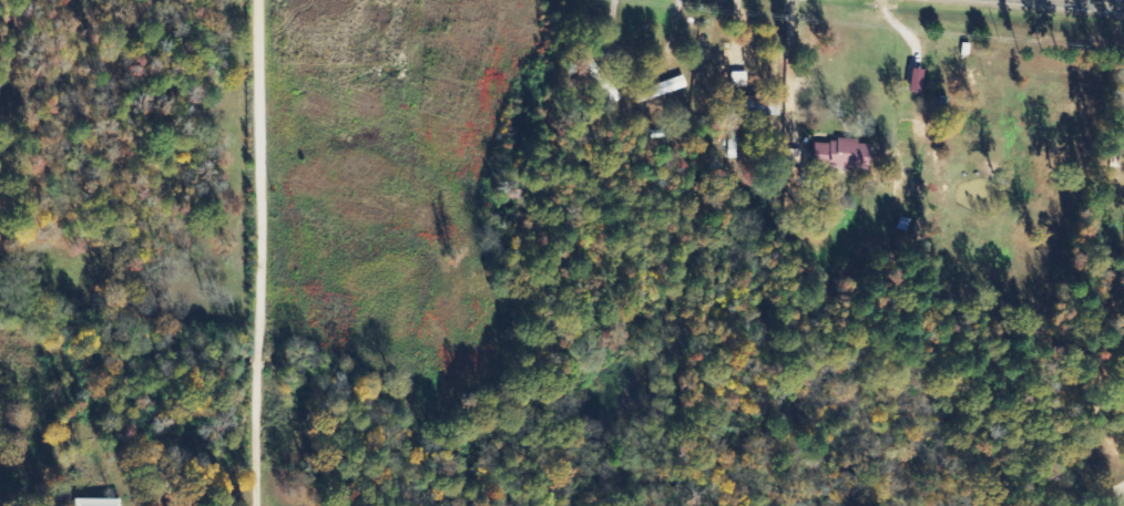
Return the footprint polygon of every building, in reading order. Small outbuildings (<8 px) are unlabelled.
[(688,91),(686,78),(635,90),(638,102),(688,91)] [(816,142),(815,168),(874,171),(875,144),(816,142)]
